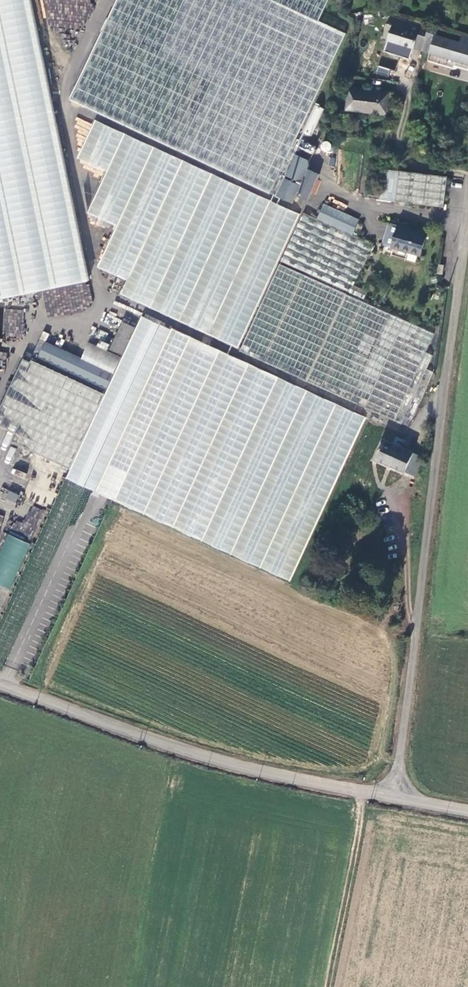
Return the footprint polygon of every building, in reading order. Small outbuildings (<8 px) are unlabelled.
[(88,281),(30,0),(0,0),(0,299),(88,281)] [(71,101),(271,194),(346,36),(319,23),(329,0),(119,0),(71,101)] [(390,42),(467,66),(467,48),(461,45),(436,36),(438,32),(408,22),(408,24),(388,19),(386,25),(391,27),(387,41),(390,42)] [(388,76),(390,69),(378,65),(376,73),(388,76)] [(373,93),(350,91),(348,111),(387,116),(389,94),(377,93),(377,90),(373,90),(373,93)] [(301,132),(311,137),(324,108),(315,104),(301,132)] [(80,131),(77,140),(85,142),(91,122),(76,118),(72,129),(80,131)] [(300,213),(98,121),(80,159),(110,171),(90,212),(121,225),(101,267),(130,281),(123,294),(240,347),(300,213)] [(304,141),(301,147),(311,154),(314,148),(304,141)] [(309,162),(297,156),(287,177),(303,184),(309,171),(310,168),(309,162)] [(301,188),(297,197),(309,202),(320,176),(309,171),(303,184),(301,188)] [(444,209),(448,179),(384,171),(382,192),(371,191),(370,199),(396,203),(412,205),(444,209)] [(285,180),(277,197),(293,205),(297,197),(301,188),(285,180)] [(305,215),(243,353),(402,425),(405,419),(412,422),(422,401),(408,395),(435,335),(350,297),(373,246),(352,237),(360,221),(325,205),(318,221),(305,215)] [(427,236),(398,228),(393,249),(421,257),(427,236)] [(47,312),(92,305),(88,284),(79,285),(80,291),(73,293),(74,300),(58,302),(58,303),(46,305),(47,312)] [(6,321),(22,323),(24,310),(8,308),(6,321)] [(120,322),(108,314),(104,320),(116,328),(120,322)] [(367,418),(145,317),(69,477),(291,582),(367,418)] [(124,357),(136,329),(123,323),(111,351),(124,357)] [(82,360),(46,344),(37,364),(105,395),(115,375),(82,360)] [(122,359),(89,344),(82,360),(115,375),(122,359)] [(71,470),(105,395),(37,364),(32,362),(31,364),(24,360),(0,412),(0,427),(16,434),(12,443),(71,470)] [(425,454),(427,441),(419,439),(417,453),(425,454)] [(423,458),(385,442),(378,459),(392,466),(391,469),(404,474),(415,479),(423,458)] [(63,481),(38,543),(31,561),(47,567),(80,488),(63,481)] [(15,504),(19,495),(3,488),(0,495),(0,497),(15,504)] [(9,533),(30,543),(45,511),(32,504),(22,524),(14,521),(9,533)] [(11,590),(29,543),(5,534),(0,547),(0,585),(11,590)]
